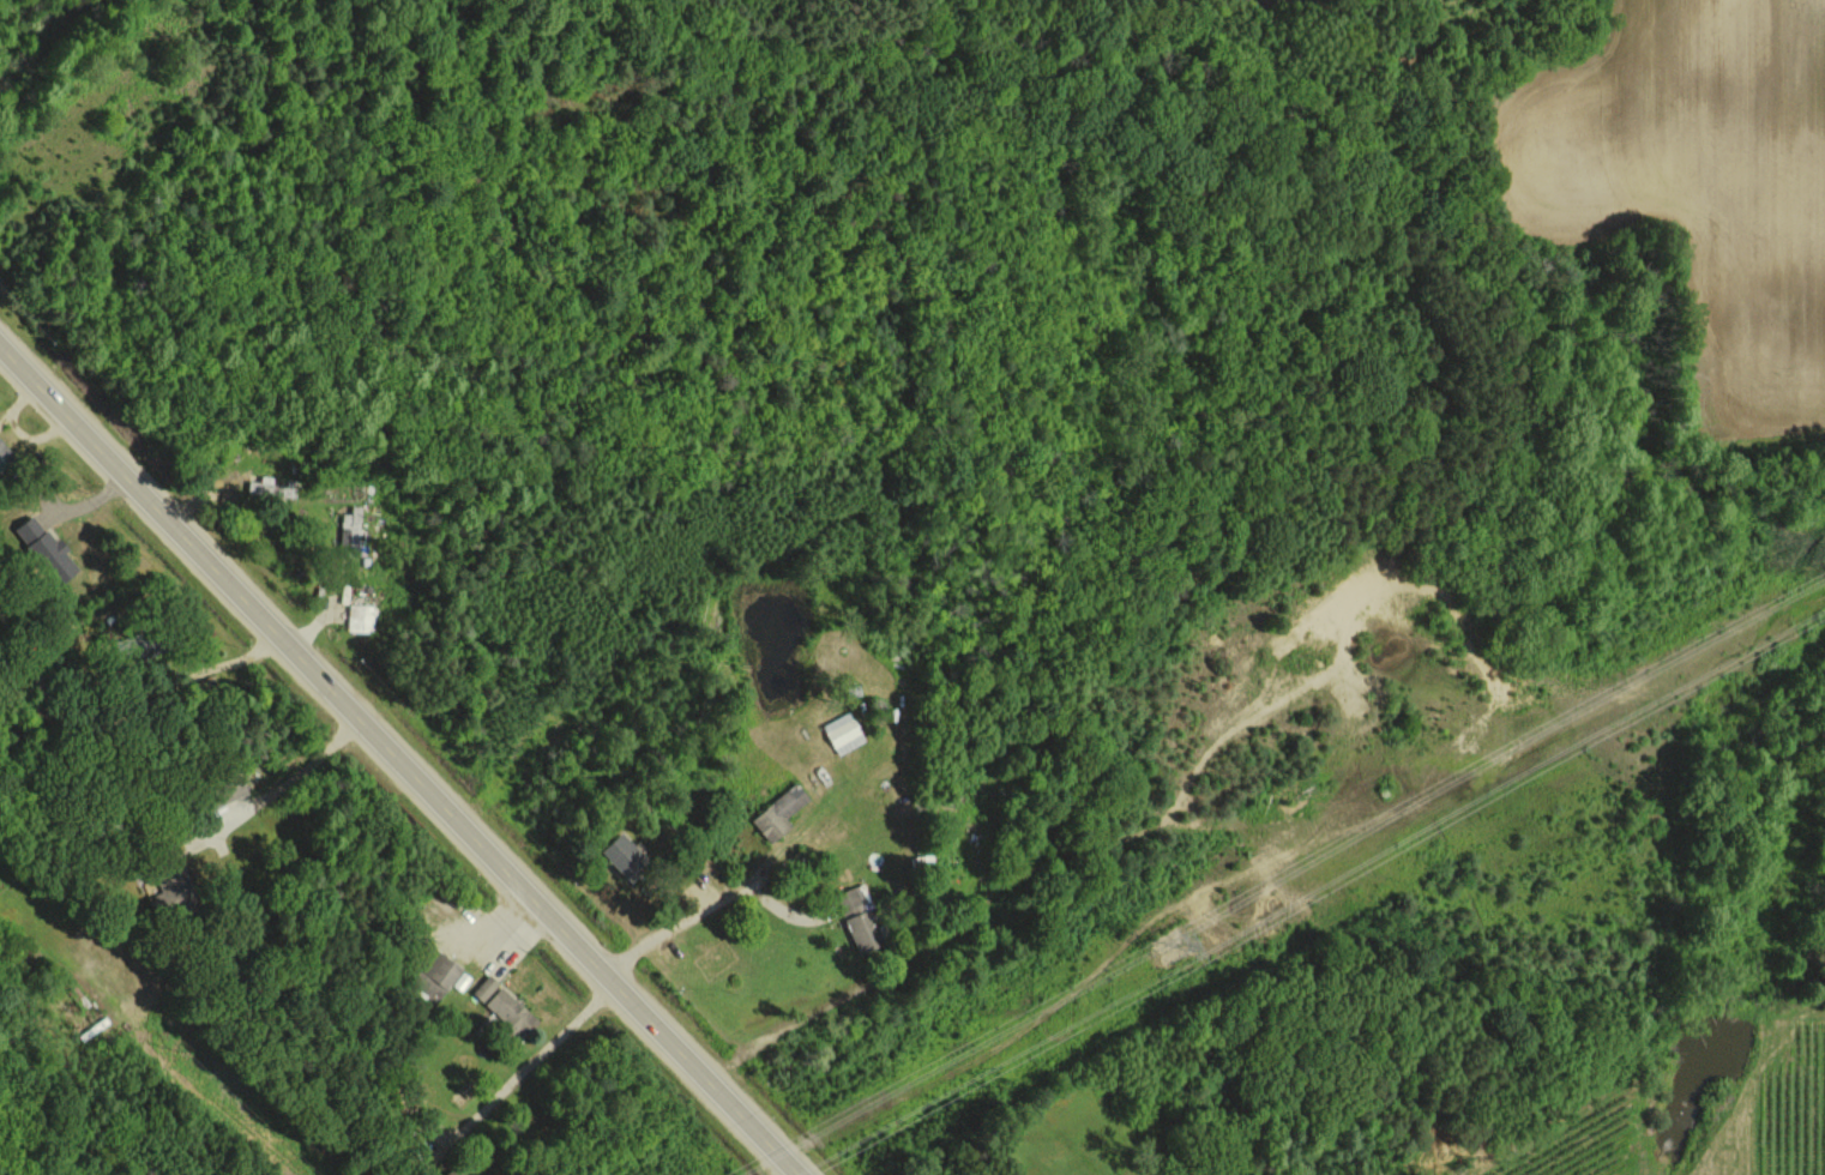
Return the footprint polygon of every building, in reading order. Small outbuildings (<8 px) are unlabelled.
[(260,482),(249,480),(248,493),(271,496),(274,477),(261,475),(260,482)] [(341,513),(341,544),(362,545),(363,506),(351,506),(351,513),(341,513)] [(76,569),(62,551),(63,550),(32,513),(12,530),(58,585),(76,569)] [(372,605),(348,604),(347,631),(372,632),(372,605)] [(864,743),(853,712),(824,723),(835,754),(864,743)] [(792,825),(786,819),(809,799),(794,782),(751,821),(771,843),(792,825)] [(648,861),(621,832),(600,851),(627,880),(648,861)] [(859,955),(884,945),(859,885),(834,895),(859,955)] [(471,993),(521,1040),(539,1021),(489,974),(471,993)]
